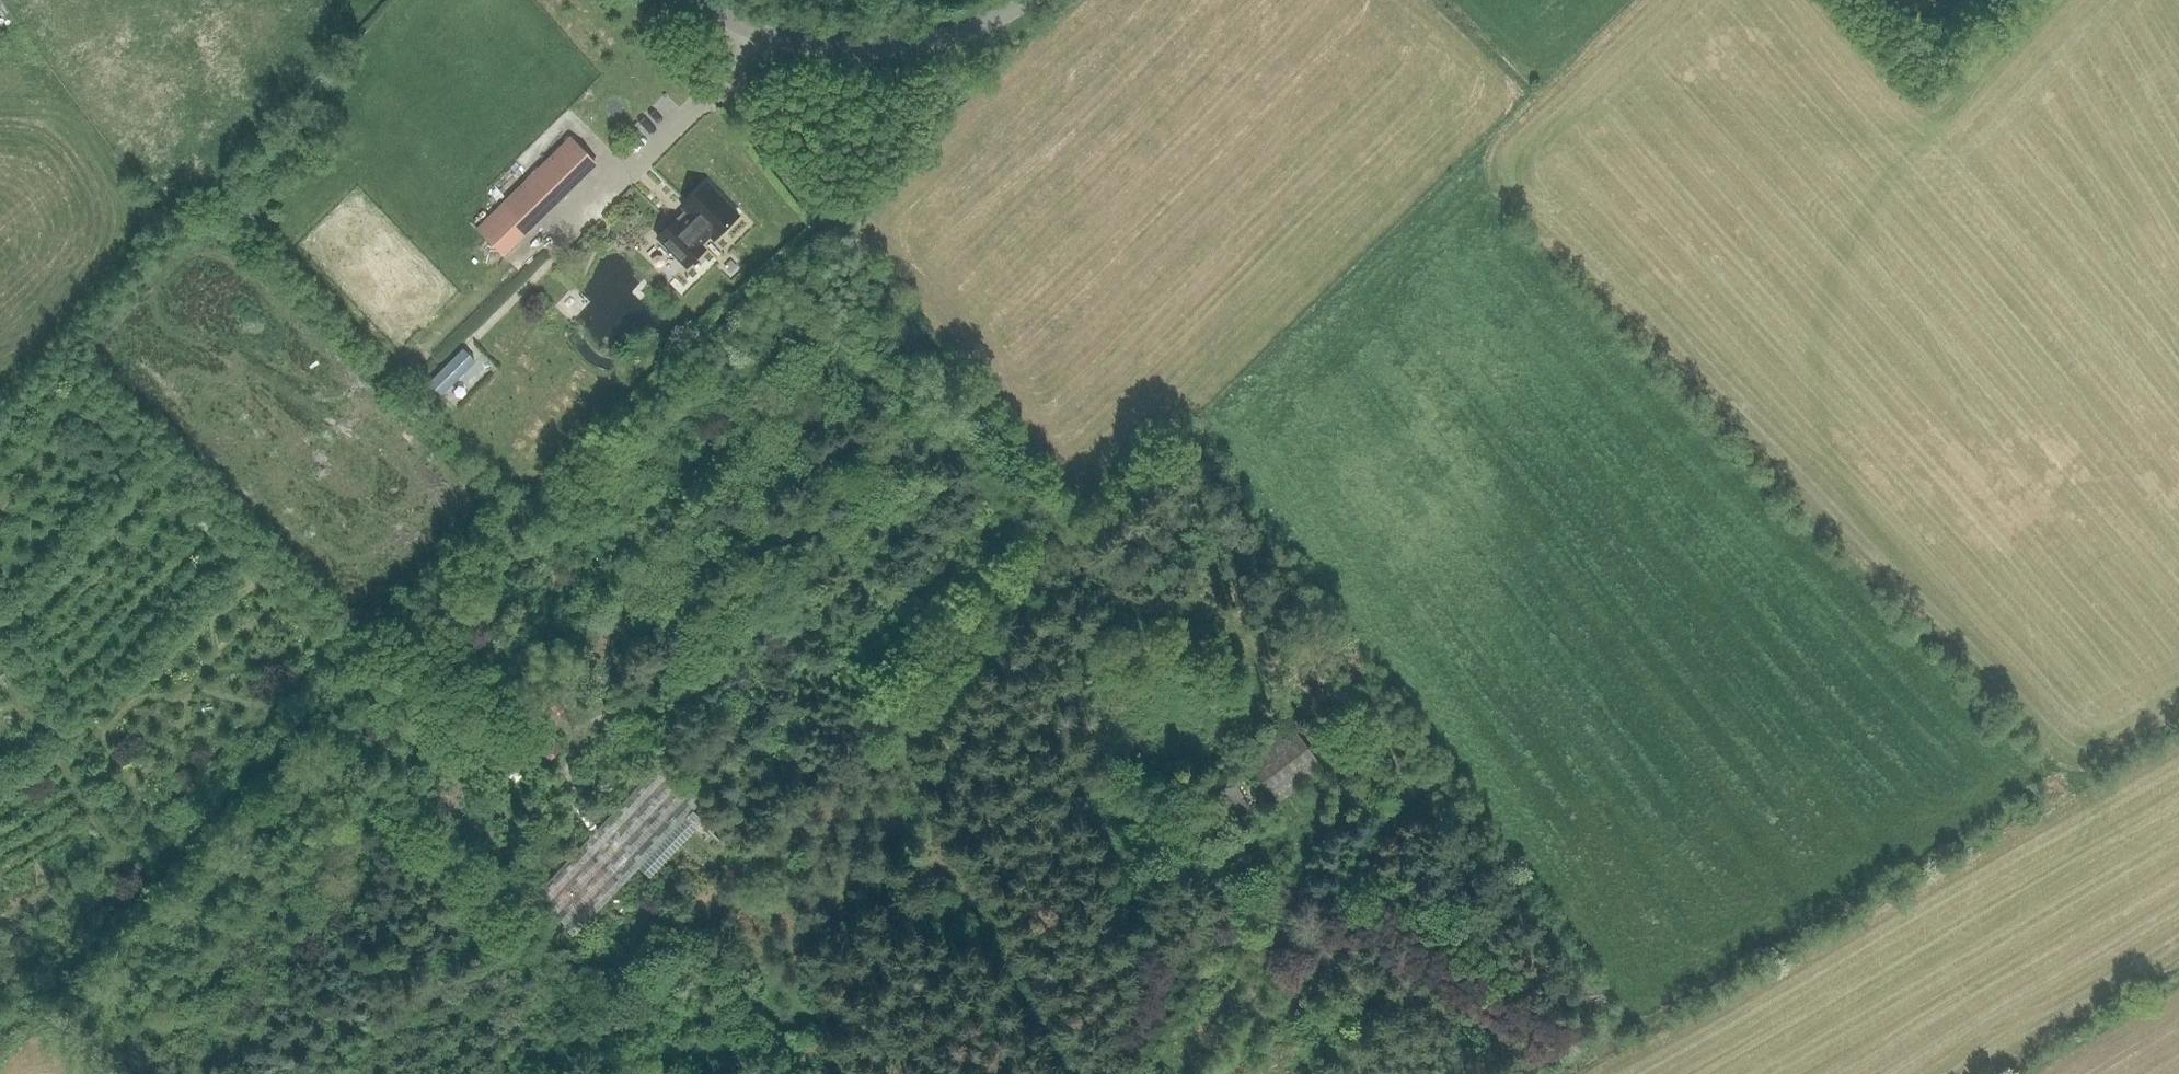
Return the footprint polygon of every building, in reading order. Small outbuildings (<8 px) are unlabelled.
[(571,137),(503,202),(528,228),(595,162),(571,137)] [(661,232),(656,237),(686,266),(704,248),(700,244),(709,235),(713,239),(738,215),(707,183),(682,207),(688,213),(679,222),(675,218),(671,222),(668,220),(658,230),(661,232)] [(524,742),(546,763),(562,746),(539,725),(524,742)] [(1278,803),(1324,768),(1292,725),(1245,759),(1278,803)] [(538,893),(578,931),(705,798),(665,760),(538,893)] [(1236,817),(1258,800),(1250,789),(1247,792),(1237,777),(1221,789),(1225,794),(1221,797),(1236,817)]
